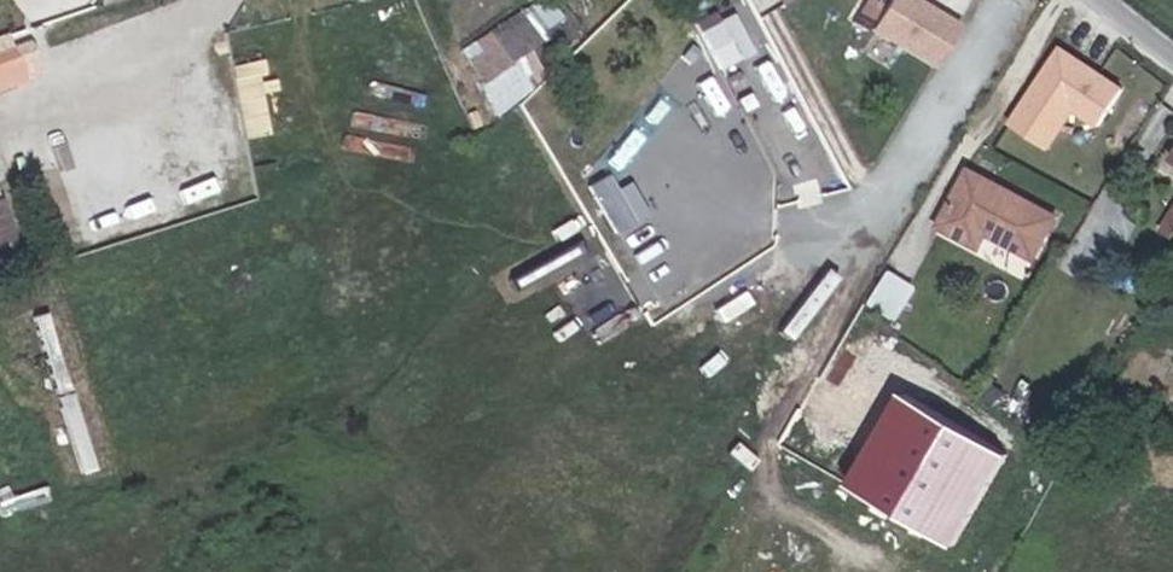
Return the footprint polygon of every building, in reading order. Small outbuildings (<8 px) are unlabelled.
[(935,69),(960,27),(915,0),(890,0),(871,31),(935,69)] [(491,30),(514,61),(545,37),(524,4),(491,30)] [(696,27),(716,68),(754,50),(733,9),(696,27)] [(536,89),(514,61),(491,30),(462,52),(502,124),(515,117),(510,107),(536,89)] [(1054,43),(1006,121),(1044,144),(1069,103),(1094,119),(1117,81),(1054,43)] [(226,58),(246,136),(274,129),(254,50),(226,58)] [(664,88),(639,117),(665,140),(690,110),(664,88)] [(989,235),(1036,261),(1059,220),(972,174),(943,229),(981,249),(989,235)] [(888,278),(871,310),(894,323),(912,292),(888,278)] [(894,323),(871,310),(868,315),(891,328),(894,323)] [(947,543),(996,448),(885,392),(836,487),(947,543)] [(755,569),(737,561),(731,571),(753,571),(755,569)]
